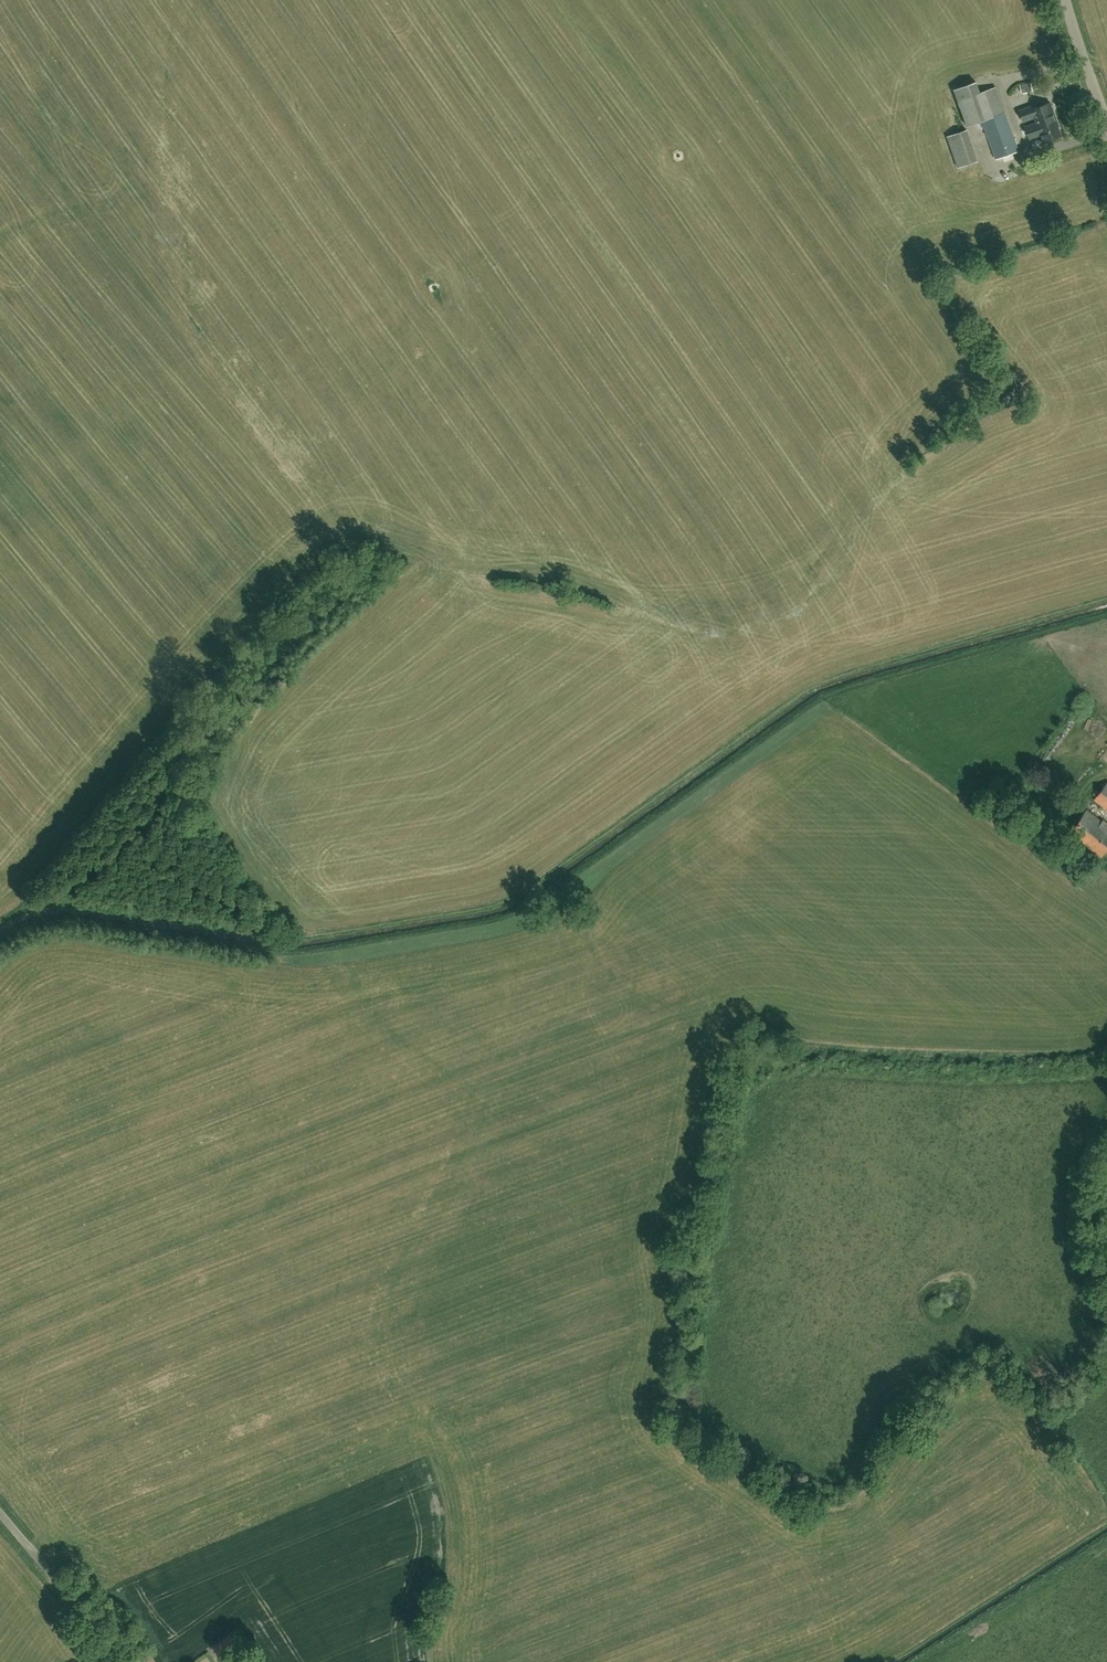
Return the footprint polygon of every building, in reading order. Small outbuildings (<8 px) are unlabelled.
[(1019,151),(996,87),(980,93),(976,81),(954,88),(967,126),(982,121),(996,159),(1019,151)] [(1050,102),(1037,107),(1036,105),(1019,111),(1023,121),(1035,117),(1036,120),(1054,113),(1053,111),(1055,109),(1053,105),(1051,105),(1050,102)] [(1054,113),(1036,120),(1037,122),(1025,127),(1030,139),(1042,135),(1044,141),(1061,135),(1056,122),(1057,122),(1054,113)] [(967,129),(946,136),(957,168),(978,161),(967,129)] [(1094,799),(1106,809),(1106,782),(1094,799)] [(1106,849),(1106,822),(1103,819),(1102,821),(1087,810),(1070,832),(1101,857),(1106,849)] [(224,1651),(218,1642),(212,1645),(219,1654),(224,1651)]
